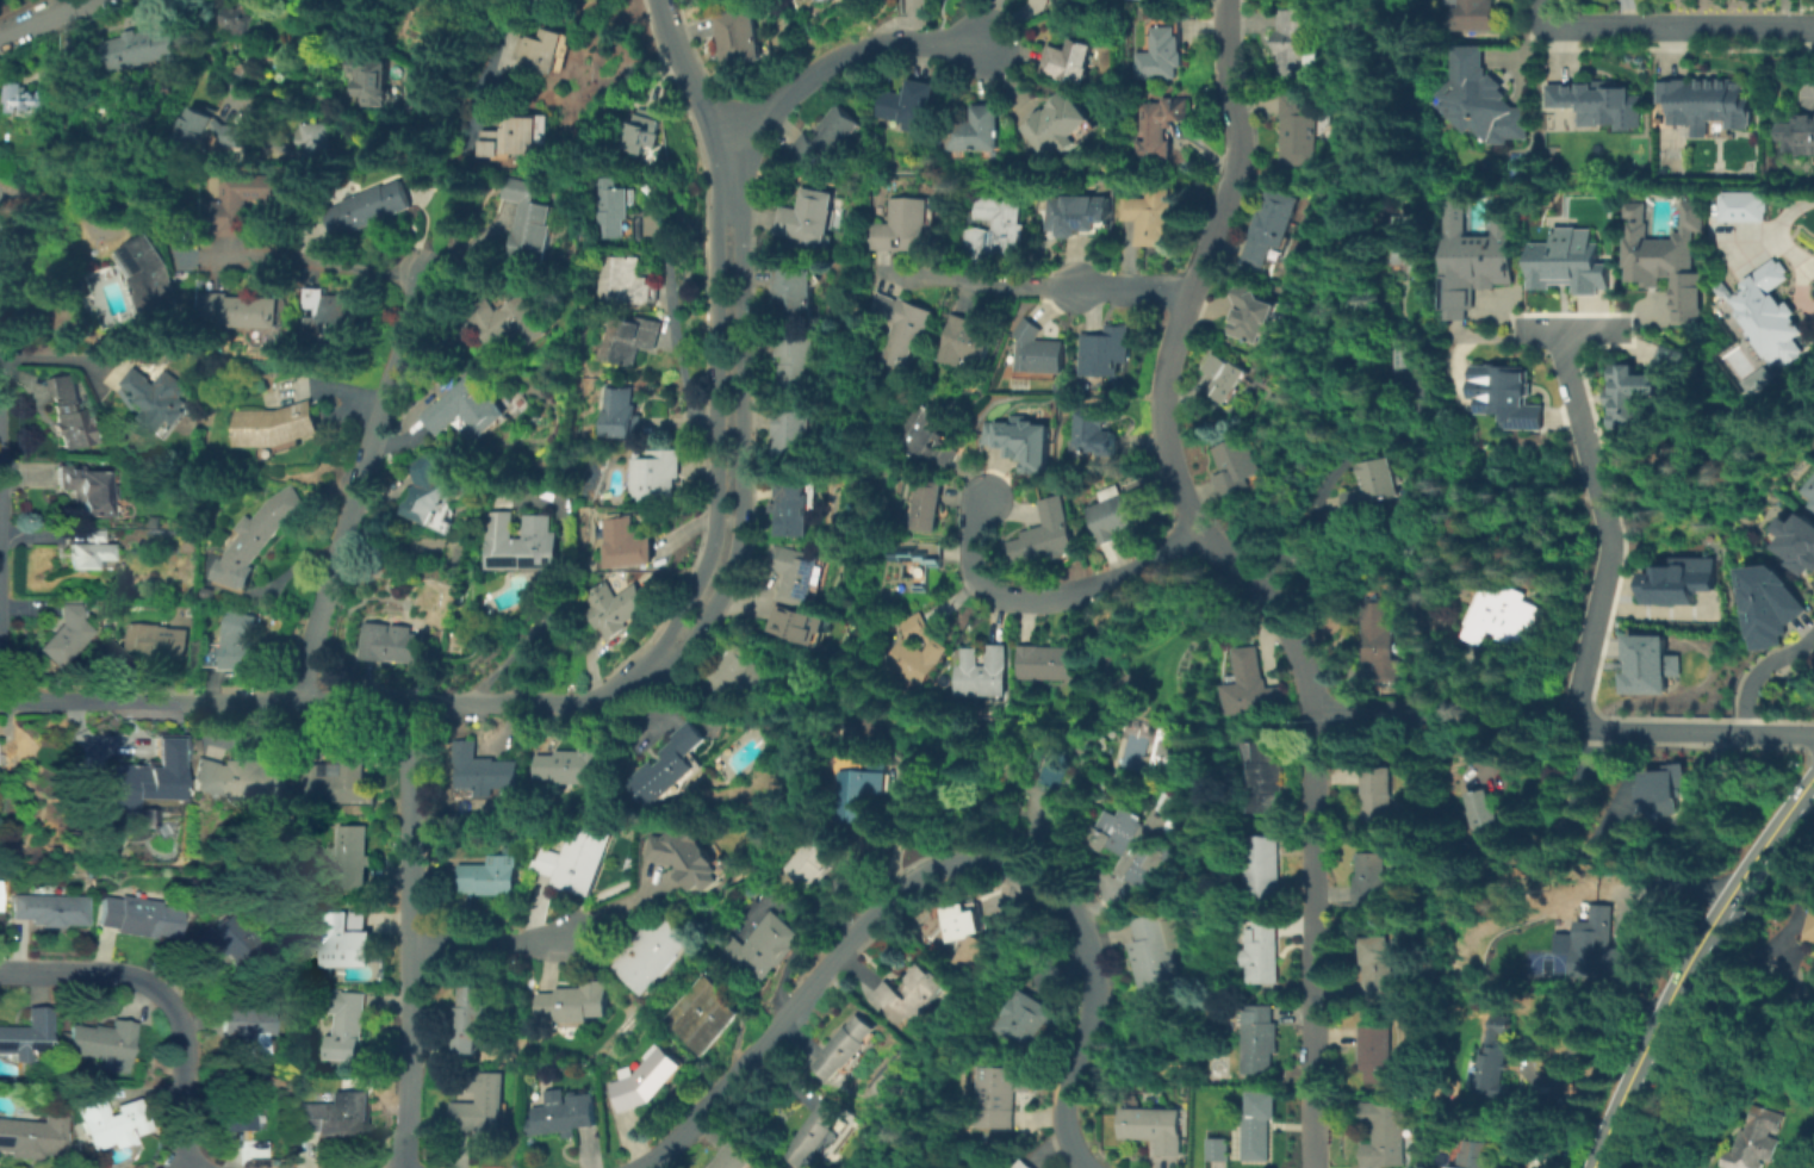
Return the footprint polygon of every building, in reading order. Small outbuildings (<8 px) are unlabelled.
[(246,2),(246,0),(261,0),(249,33),(248,38),(231,33),(216,41),(209,25),(220,20),(226,8),(237,12),(241,1),(246,2)] [(1456,26),(1458,0),(1496,0),(1496,7),(1498,7),(1497,27),(1456,26)] [(726,69),(723,60),(712,14),(750,5),(765,60),(733,68),(726,69)] [(1304,77),(1276,77),(1276,54),(1274,54),(1274,31),(1276,31),(1275,10),(1312,10),(1312,36),(1303,36),(1303,51),(1315,51),(1315,69),(1303,69),(1304,77)] [(1176,79),(1131,80),(1131,63),(1132,63),(1132,52),(1149,52),(1148,27),(1175,26),(1175,36),(1180,36),(1180,50),(1182,51),(1182,67),(1176,67),(1176,75),(1176,79)] [(559,74),(523,63),(524,61),(515,57),(522,36),(530,38),(532,36),(545,39),(548,27),(571,35),(559,74)] [(104,43),(128,37),(126,31),(138,29),(139,33),(153,30),(153,35),(178,30),(184,61),(112,77),(104,43)] [(1083,87),(1038,73),(1045,50),(1046,49),(1048,45),(1066,51),(1069,38),(1094,46),(1088,67),(1091,68),(1083,87)] [(1459,38),(1486,38),(1486,61),(1489,61),(1489,72),(1493,67),(1504,80),(1501,82),(1508,91),(1504,93),(1512,102),(1530,104),(1528,135),(1510,133),(1510,138),(1487,137),(1481,138),(1468,124),(1470,123),(1453,106),(1454,105),(1446,95),(1449,92),(1443,86),(1458,72),(1459,38)] [(391,107),(368,106),(368,92),(362,92),(364,75),(361,75),(360,66),(360,56),(390,58),(389,88),(392,88),(391,107)] [(242,80),(232,77),(237,63),(246,66),(242,80)] [(1732,75),(1732,79),(1744,79),(1744,94),(1751,94),(1751,123),(1728,123),(1728,114),(1712,114),(1712,128),(1695,128),(1695,119),(1671,118),(1671,98),(1660,98),(1660,75),(1690,75),(1690,79),(1695,79),(1695,75),(1732,75)] [(1595,76),(1595,77),(1615,79),(1615,82),(1629,82),(1629,93),(1640,93),(1640,123),(1630,123),(1630,126),(1615,126),(1615,119),(1599,119),(1599,122),(1579,122),(1579,106),(1580,106),(1580,100),(1548,100),(1548,80),(1579,80),(1579,76),(1595,76)] [(46,88),(46,106),(7,105),(7,80),(20,80),(20,88),(46,88)] [(924,133),(903,130),(905,122),(877,116),(882,91),(902,94),(903,89),(908,91),(911,80),(938,85),(930,126),(925,126),(924,133)] [(1054,157),(1021,125),(1025,122),(1027,123),(1037,114),(1035,112),(1043,104),(1045,106),(1049,102),(1048,101),(1063,86),(1070,94),(1076,88),(1098,110),(1094,113),(1100,120),(1082,139),(1077,133),(1054,157)] [(1313,166),(1278,166),(1279,143),(1278,113),(1279,94),(1304,95),(1304,114),(1315,116),(1313,166)] [(1170,160),(1135,160),(1133,139),(1141,139),(1141,142),(1144,142),(1144,130),(1138,131),(1138,102),(1161,102),(1161,98),(1187,98),(1187,120),(1170,120),(1170,128),(1166,128),(1166,141),(1170,141),(1170,160)] [(805,170),(784,154),(803,131),(809,137),(839,102),(862,123),(830,161),(820,153),(805,170)] [(201,153),(176,141),(192,104),(211,111),(210,112),(216,116),(223,125),(241,124),(241,148),(220,147),(220,137),(212,129),(203,151),(201,153)] [(1000,150),(946,150),(946,122),(971,122),(971,106),(999,106),(999,130),(1001,130),(1001,138),(1000,138),(1000,150)] [(656,155),(621,147),(628,119),(633,120),(636,107),(659,113),(657,122),(660,123),(658,132),(661,133),(656,155)] [(516,161),(483,160),(484,131),(505,131),(505,129),(510,129),(510,117),(542,118),(541,154),(516,154),(516,161)] [(1794,119),(1813,120),(1813,155),(1793,154),(1794,119)] [(328,169),(304,169),(305,147),(297,147),(297,130),(300,130),(300,124),(329,124),(329,150),(328,169)] [(246,237),(220,236),(220,232),(206,231),(207,201),(222,201),(222,174),(287,176),(286,228),(261,226),(262,200),(247,200),(246,237)] [(520,230),(524,201),(503,198),(507,180),(540,186),(539,199),(557,201),(554,219),(560,220),(553,266),(510,259),(515,229),(520,230)] [(334,238),(323,211),(341,204),(340,201),(381,185),(383,187),(399,181),(400,184),(411,210),(334,238)] [(1164,247),(1136,247),(1136,222),(1118,222),(1119,198),(1144,198),(1144,186),(1169,186),(1169,199),(1175,199),(1175,223),(1169,223),(1169,235),(1164,235),(1164,247)] [(626,238),(605,238),(605,224),(597,224),(597,188),(629,188),(629,219),(626,219),(626,238)] [(825,243),(774,234),(777,207),(796,210),(801,188),(834,194),(831,210),(828,235),(827,235),(825,243)] [(1261,269),(1238,261),(1244,242),(1245,236),(1254,211),(1256,211),(1263,188),(1296,199),(1278,249),(1268,247),(1261,269)] [(1765,188),(1765,199),(1766,199),(1766,209),(1765,209),(1765,218),(1720,218),(1720,188),(1765,188)] [(1066,191),(1099,190),(1099,192),(1112,192),(1112,200),(1114,200),(1116,215),(1104,215),(1104,224),(1085,224),(1085,229),(1081,229),(1081,230),(1064,231),(1064,229),(1062,229),(1062,226),(1048,226),(1046,193),(1066,193),(1066,191)] [(1021,219),(1026,219),(1026,249),(993,249),(993,254),(962,254),(963,225),(992,225),(992,216),(974,216),(974,194),(994,194),(994,192),(1021,193),(1021,219)] [(1508,193),(1508,211),(1510,211),(1510,225),(1514,225),(1514,279),(1496,279),(1496,284),(1477,284),(1477,279),(1476,279),(1476,304),(1470,304),(1470,312),(1446,312),(1446,300),(1453,300),(1453,265),(1447,265),(1447,226),(1446,226),(1446,197),(1465,197),(1465,226),(1464,226),(1464,229),(1492,229),(1492,226),(1491,226),(1491,211),(1492,211),(1492,193),(1508,193)] [(922,251),(866,249),(868,247),(868,235),(868,223),(887,224),(888,199),(926,200),(925,228),(922,228),(922,251)] [(1690,230),(1690,271),(1698,271),(1698,284),(1700,284),(1700,318),(1675,318),(1675,305),(1672,304),(1672,285),(1671,285),(1671,274),(1660,274),(1660,281),(1642,281),(1642,275),(1626,275),(1626,261),(1622,261),(1622,232),(1626,232),(1626,219),(1628,219),(1628,215),(1621,215),(1621,201),(1642,201),(1642,219),(1646,219),(1646,235),(1670,235),(1670,230),(1677,230),(1677,200),(1698,200),(1698,230),(1690,230)] [(1421,273),(1408,273),(1408,265),(1392,265),(1393,232),(1396,232),(1396,217),(1422,217),(1421,273)] [(1524,241),(1549,241),(1549,225),(1573,225),(1572,229),(1589,226),(1589,241),(1596,240),(1596,263),(1605,262),(1605,287),(1595,287),(1594,292),(1571,293),(1571,282),(1548,282),(1548,288),(1524,288),(1524,241)] [(145,319),(132,279),(136,278),(119,251),(147,232),(168,268),(178,294),(173,296),(178,309),(145,319)] [(647,305),(633,304),(633,302),(615,300),(597,300),(600,256),(639,259),(638,277),(648,278),(648,285),(652,285),(652,302),(651,303),(647,303),(647,305)] [(1789,275),(1770,288),(1772,292),(1776,288),(1784,302),(1789,298),(1797,309),(1793,312),(1804,328),(1794,335),(1802,348),(1787,358),(1783,353),(1771,361),(1766,353),(1766,352),(1748,328),(1752,325),(1738,309),(1742,305),(1739,300),(1734,303),(1729,296),(1747,281),(1745,279),(1753,272),(1775,256),(1778,261),(1782,259),(1789,268),(1785,271),(1789,275)] [(810,323),(770,322),(771,265),(812,265),(812,268),(810,323)] [(1257,344),(1228,334),(1236,311),(1228,291),(1250,280),(1257,298),(1275,305),(1267,334),(1262,333),(1257,344)] [(359,338),(302,337),(303,307),(303,288),(324,288),(324,296),(340,297),(340,292),(360,293),(359,338)] [(279,329),(223,328),(223,318),(204,318),(204,292),(229,293),(229,297),(279,298),(279,329)] [(528,350),(515,334),(492,349),(477,329),(476,330),(474,329),(465,315),(462,312),(484,297),(495,312),(520,293),(549,334),(528,350)] [(901,369),(876,360),(889,324),(865,316),(874,296),(875,293),(894,300),(895,298),(932,312),(918,347),(912,344),(901,369)] [(956,368),(932,360),(946,313),(970,321),(969,327),(993,334),(983,365),(959,356),(956,368)] [(634,367),(602,359),(613,317),(638,324),(639,318),(661,323),(654,352),(639,347),(634,367)] [(1056,373),(1013,372),(1015,338),(1009,334),(1021,317),(1042,330),(1035,340),(1064,341),(1064,358),(1063,373),(1056,373)] [(1118,377),(1079,375),(1080,335),(1104,336),(1105,324),(1130,324),(1129,364),(1119,362),(1118,377)] [(809,394),(778,394),(779,364),(782,364),(782,356),(774,356),(775,336),(814,337),(813,393),(809,394)] [(1418,367),(1396,368),(1394,342),(1417,341),(1418,367)] [(1614,427),(1614,404),(1609,404),(1609,389),(1614,387),(1614,364),(1638,362),(1638,373),(1653,372),(1664,343),(1686,352),(1675,385),(1670,383),(1666,393),(1650,393),(1650,414),(1642,414),(1642,427),(1614,427)] [(179,366),(178,353),(186,353),(187,365),(179,366)] [(1225,405),(1206,393),(1214,380),(1199,371),(1210,353),(1243,373),(1225,405)] [(1766,362),(1775,375),(1754,389),(1746,375),(1766,362)] [(1540,429),(1540,404),(1522,403),(1524,364),(1467,364),(1466,412),(1499,412),(1499,428),(1540,429)] [(176,425),(167,418),(163,422),(135,402),(139,396),(122,384),(131,371),(163,393),(166,390),(175,396),(170,402),(186,411),(176,425)] [(477,445),(464,431),(471,424),(461,415),(439,436),(421,417),(466,374),(480,390),(482,389),(508,415),(477,445)] [(75,384),(79,400),(81,400),(82,409),(86,409),(88,418),(94,417),(99,442),(61,451),(58,435),(56,436),(54,424),(58,423),(49,380),(73,375),(75,384)] [(640,437),(602,435),(603,411),(603,386),(633,387),(632,405),(636,405),(635,415),(641,415),(640,437)] [(275,447),(236,447),(236,410),(275,410),(311,399),(322,433),(275,447)] [(944,471),(918,459),(890,442),(914,402),(931,412),(927,417),(939,424),(934,431),(940,436),(937,441),(955,452),(944,471)] [(1105,455),(1087,454),(1086,452),(1079,451),(1069,451),(1069,433),(1076,433),(1077,408),(1108,408),(1107,422),(1104,422),(1102,429),(1102,431),(1113,431),(1112,454),(1105,455)] [(810,458),(775,456),(775,437),(772,437),(772,429),(772,410),(812,411),(810,458)] [(1045,423),(1045,472),(1021,472),(1021,458),(1004,458),(1005,447),(977,448),(976,421),(1045,423)] [(1218,497),(1211,477),(1220,473),(1211,448),(1232,440),(1234,442),(1244,439),(1257,473),(1244,478),(1247,485),(1218,497)] [(675,501),(640,501),(640,497),(628,497),(628,459),(630,459),(630,453),(639,453),(639,458),(645,458),(644,451),(679,449),(679,477),(675,478),(675,501)] [(430,524),(399,512),(411,486),(417,487),(406,465),(428,453),(430,456),(440,472),(455,462),(471,490),(436,511),(430,524)] [(1347,514),(1342,493),(1360,489),(1358,477),(1361,476),(1359,465),(1387,458),(1396,496),(1369,503),(1372,508),(1347,514)] [(107,516),(76,516),(76,504),(69,503),(69,490),(56,489),(56,466),(81,466),(81,471),(107,472),(107,516)] [(1803,490),(1813,499),(1813,476),(1803,490)] [(808,536),(774,536),(774,526),(775,511),(776,497),(774,497),(774,478),(806,478),(806,495),(809,495),(808,536)] [(936,533),(907,530),(913,480),(940,483),(936,533)] [(1099,547),(1083,509),(1099,503),(1095,492),(1116,484),(1119,493),(1120,493),(1123,496),(1138,490),(1150,518),(1133,524),(1135,527),(1117,534),(1119,539),(1099,547)] [(243,590),(217,582),(225,553),(241,534),(235,530),(246,515),(251,520),(266,501),(291,485),(305,508),(285,521),(280,527),(251,566),(243,590)] [(1030,565),(1029,560),(1013,565),(1007,542),(1021,538),(1020,533),(1044,526),(1037,502),(1062,495),(1077,552),(1066,554),(1067,557),(1042,564),(1040,561),(1030,565)] [(512,538),(523,538),(522,515),(553,515),(553,532),(560,532),(560,573),(485,574),(484,512),(512,512),(512,538)] [(1807,514),(1813,520),(1813,563),(1807,571),(1796,563),(1800,559),(1775,538),(1791,516),(1800,523),(1807,514)] [(604,567),(603,542),(605,542),(603,518),(630,517),(632,532),(638,532),(638,540),(653,539),(654,561),(654,564),(604,567)] [(95,570),(68,569),(68,551),(68,545),(85,545),(85,530),(104,530),(104,545),(112,545),(112,561),(95,560),(95,570)] [(927,591),(900,592),(900,578),(913,578),(913,565),(899,565),(899,543),(942,543),(942,567),(926,567),(927,591)] [(805,608),(775,601),(781,573),(764,570),(770,545),(818,555),(805,608)] [(1714,558),(1716,586),(1695,588),(1696,602),(1659,603),(1659,597),(1647,597),(1646,577),(1658,576),(1658,570),(1676,569),(1676,576),(1688,574),(1688,565),(1694,564),(1692,559),(1714,558)] [(1806,609),(1790,622),(1779,623),(1781,644),(1771,645),(1772,646),(1757,648),(1756,636),(1753,636),(1750,610),(1752,609),(1750,589),(1764,588),(1762,569),(1773,567),(1779,574),(1781,573),(1788,584),(1787,585),(1806,609)] [(611,641),(601,628),(597,630),(584,611),(591,607),(583,595),(603,579),(616,597),(635,584),(652,607),(628,623),(630,627),(611,641)] [(1483,638),(1479,647),(1456,636),(1480,583),(1497,590),(1502,580),(1524,591),(1520,602),(1542,613),(1537,626),(1533,629),(1520,623),(1509,648),(1483,638)] [(211,599),(198,599),(198,590),(199,589),(212,590),(211,599)] [(1355,645),(1355,629),(1362,628),(1361,601),(1393,599),(1394,681),(1371,681),(1369,645),(1355,645)] [(775,602),(824,613),(816,642),(788,636),(788,633),(769,628),(775,602)] [(55,669),(54,671),(33,651),(60,625),(60,604),(62,603),(81,604),(81,620),(93,633),(55,669)] [(250,670),(223,670),(223,640),(222,634),(228,610),(256,616),(253,636),(255,636),(251,647),(254,657),(250,670)] [(920,688),(882,663),(897,638),(900,639),(901,635),(896,622),(918,611),(932,640),(944,647),(920,688)] [(186,660),(178,659),(128,656),(130,625),(160,626),(169,627),(169,629),(188,629),(187,659),(186,660)] [(389,629),(390,626),(411,628),(411,634),(422,635),(418,664),(385,660),(385,663),(359,659),(362,627),(389,629)] [(1620,698),(1620,677),(1624,677),(1624,667),(1623,667),(1623,642),(1664,641),(1664,657),(1677,657),(1677,677),(1664,678),(1664,697),(1620,698)] [(756,698),(737,681),(726,692),(722,689),(707,675),(737,642),(757,661),(756,663),(774,681),(756,698)] [(1006,697),(952,696),(952,665),(958,665),(958,648),(976,648),(975,666),(984,666),(984,645),(1007,645),(1006,697)] [(1077,681),(1015,679),(1015,676),(1015,646),(1077,646),(1077,681)] [(1249,715),(1249,713),(1235,715),(1232,685),(1238,684),(1236,658),(1260,657),(1262,679),(1263,679),(1265,683),(1265,688),(1281,686),(1284,709),(1257,712),(1257,714),(1249,715)] [(648,810),(626,782),(650,763),(653,766),(669,753),(665,750),(675,741),(671,737),(690,721),(707,741),(692,753),(703,766),(648,810)] [(1166,768),(1149,763),(1156,733),(1157,734),(1160,727),(1174,731),(1166,768)] [(454,764),(453,741),(474,740),(474,762),(520,760),(521,794),(498,794),(498,797),(474,797),(474,794),(455,794),(455,764),(454,764)] [(1274,813),(1245,813),(1247,763),(1251,763),(1251,743),(1275,743),(1275,762),(1280,763),(1280,791),(1275,791),(1274,807),(1274,813)] [(17,766),(0,766),(0,745),(17,745),(17,766)] [(540,779),(535,779),(535,754),(557,754),(557,750),(580,750),(580,746),(614,746),(614,747),(617,747),(617,787),(555,787),(555,779),(540,779)] [(175,800),(129,799),(130,766),(153,768),(154,748),(176,748),(175,800)] [(369,799),(307,800),(307,790),(311,790),(311,778),(305,778),(305,765),(337,764),(336,748),(362,748),(362,775),(369,775),(369,799)] [(222,802),(192,794),(203,759),(230,766),(230,762),(267,762),(267,766),(288,766),(288,801),(222,802)] [(1676,760),(1689,760),(1689,796),(1682,796),(1682,797),(1679,797),(1679,809),(1654,809),(1654,799),(1645,799),(1646,779),(1647,779),(1647,768),(1676,768),(1676,760)] [(1390,824),(1362,822),(1363,766),(1391,768),(1390,824)] [(863,821),(835,820),(838,771),(887,774),(886,794),(864,793),(863,821)] [(1484,788),(1486,804),(1491,804),(1501,853),(1487,856),(1484,835),(1476,837),(1471,815),(1468,816),(1464,791),(1484,788)] [(1137,888),(1112,874),(1122,857),(1104,846),(1100,852),(1083,843),(1094,826),(1095,827),(1106,810),(1116,816),(1122,807),(1139,818),(1137,822),(1142,825),(1151,809),(1169,820),(1156,843),(1164,847),(1149,874),(1148,872),(1138,888),(1137,888)] [(682,821),(687,826),(689,825),(701,839),(698,841),(703,847),(706,844),(719,859),(716,861),(722,868),(719,870),(725,877),(708,889),(702,881),(691,888),(677,870),(682,866),(677,859),(647,857),(650,834),(660,835),(682,821)] [(364,890),(335,890),(335,826),(364,826),(364,856),(368,856),(368,866),(364,866),(364,890)] [(561,847),(564,846),(570,828),(613,841),(592,905),(547,890),(552,876),(539,871),(546,850),(559,853),(561,847)] [(806,889),(782,869),(814,831),(838,850),(820,870),(806,889)] [(1276,896),(1243,896),(1243,839),(1276,839),(1276,896)] [(1385,906),(1355,906),(1355,877),(1359,876),(1359,859),(1359,853),(1385,853),(1385,902),(1385,906)] [(517,895),(478,895),(478,893),(455,893),(455,886),(456,865),(487,865),(486,856),(517,856),(517,895)] [(87,897),(86,926),(63,925),(63,928),(31,927),(31,919),(12,919),(12,895),(87,897)] [(108,897),(120,900),(122,895),(160,902),(159,906),(181,909),(175,942),(104,930),(108,897)] [(1610,903),(1608,938),(1590,937),(1589,970),(1571,969),(1574,919),(1590,920),(1591,902),(1610,903)] [(762,984),(733,962),(731,964),(714,951),(727,934),(743,945),(770,911),(802,936),(793,946),(795,949),(779,968),(776,965),(762,984)] [(1806,939),(1813,911),(1813,939),(1812,940),(1806,939)] [(237,967),(219,948),(205,963),(188,945),(209,926),(212,930),(232,912),(261,943),(237,967)] [(369,968),(319,968),(319,912),(344,912),(344,932),(369,932),(369,968)] [(1148,1002),(1147,994),(1139,995),(1130,948),(1129,944),(1136,942),(1132,920),(1162,914),(1164,920),(1172,919),(1178,948),(1169,949),(1178,988),(1170,989),(1172,998),(1148,1002)] [(977,975),(956,963),(968,946),(965,939),(959,942),(956,921),(976,917),(980,939),(994,948),(977,975)] [(1255,983),(1247,983),(1247,967),(1242,967),(1242,950),(1247,950),(1247,928),(1253,928),(1253,918),(1276,917),(1276,982),(1255,983)] [(616,975),(617,973),(609,965),(626,948),(625,946),(646,922),(657,932),(669,918),(696,943),(642,1000),(616,975)] [(1367,1000),(1366,982),(1363,981),(1363,974),(1362,965),(1360,938),(1387,937),(1392,999),(1367,1000)] [(900,1026),(883,1012),(884,1008),(871,996),(884,980),(900,994),(908,984),(903,981),(918,963),(920,965),(921,964),(945,984),(931,1001),(932,1002),(915,1023),(908,1017),(900,1026)] [(588,1023),(555,1023),(555,1019),(535,1019),(535,993),(554,993),(554,988),(580,988),(580,981),(605,981),(607,982),(607,1017),(589,1017),(589,1023),(588,1023)] [(745,1014),(706,1057),(669,1023),(709,981),(745,1014)] [(476,1054),(458,1054),(453,1052),(454,1007),(458,1007),(459,986),(486,987),(485,1036),(477,1036),(476,1054)] [(1030,1052),(993,1030),(1001,1017),(999,1015),(1009,999),(1011,1000),(1018,989),(1054,1013),(1030,1052)] [(358,1060),(324,1058),(324,1036),(331,1036),(334,992),(362,993),(361,1013),(359,1040),(358,1060)] [(1273,1074),(1244,1074),(1245,1069),(1245,1023),(1248,1023),(1249,1006),(1273,1006),(1273,1023),(1276,1023),(1276,1052),(1273,1052),(1273,1057),(1273,1074)] [(12,1052),(0,1052),(0,1027),(27,1027),(27,1008),(50,1008),(50,1033),(46,1033),(46,1054),(27,1052),(27,1062),(12,1062),(12,1052)] [(256,1061),(230,1061),(230,1033),(224,1033),(223,1011),(273,1009),(273,1036),(266,1036),(266,1052),(256,1054),(256,1061)] [(1509,1015),(1507,1031),(1498,1030),(1498,1035),(1508,1036),(1504,1061),(1507,1061),(1505,1067),(1503,1067),(1502,1080),(1508,1080),(1507,1095),(1476,1092),(1480,1048),(1486,1048),(1487,1026),(1489,1013),(1509,1015)] [(830,1082),(812,1067),(825,1051),(824,1050),(844,1026),(845,1027),(857,1014),(874,1030),(863,1042),(865,1044),(844,1069),(841,1067),(830,1082)] [(124,1074),(98,1069),(99,1060),(67,1054),(72,1025),(93,1029),(94,1025),(111,1029),(112,1019),(136,1024),(132,1043),(130,1043),(124,1074)] [(1390,1083),(1367,1083),(1366,1064),(1361,1064),(1361,1043),(1359,1043),(1359,1036),(1361,1036),(1361,1027),(1390,1027),(1390,1083)] [(619,1113),(609,1083),(620,1080),(616,1070),(629,1066),(632,1075),(645,1061),(641,1057),(653,1043),(682,1067),(650,1102),(619,1113)] [(1014,1129),(979,1127),(983,1067),(1018,1068),(1014,1129)] [(504,1131),(449,1130),(451,1102),(477,1102),(477,1092),(467,1092),(467,1070),(480,1070),(504,1073),(504,1081),(503,1123),(504,1131)] [(223,1132),(222,1107),(220,1101),(223,1101),(223,1091),(222,1088),(222,1081),(250,1080),(251,1092),(259,1092),(259,1110),(251,1111),(251,1130),(223,1132)] [(565,1139),(564,1132),(529,1136),(527,1123),(527,1120),(533,1119),(532,1108),(547,1106),(545,1091),(564,1089),(565,1104),(569,1104),(567,1096),(570,1096),(570,1092),(579,1092),(579,1095),(594,1093),(595,1102),(594,1102),(596,1123),(596,1124),(596,1127),(577,1130),(578,1138),(565,1139)] [(369,1135),(316,1136),(316,1132),(297,1131),(296,1105),(336,1104),(336,1092),(368,1092),(369,1135)] [(1268,1162),(1243,1161),(1231,1160),(1231,1143),(1236,1143),(1236,1138),(1243,1138),(1244,1114),(1248,1114),(1248,1092),(1275,1093),(1275,1119),(1269,1119),(1268,1162)] [(77,1105),(102,1096),(107,1111),(138,1100),(149,1133),(132,1139),(133,1143),(111,1151),(110,1145),(93,1151),(77,1105)] [(812,1155),(801,1167),(798,1167),(782,1156),(824,1098),(843,1112),(831,1127),(833,1130),(813,1157),(812,1155)] [(1381,1167),(1362,1167),(1361,1144),(1373,1144),(1373,1126),(1361,1126),(1361,1102),(1378,1102),(1378,1105),(1404,1105),(1404,1139),(1415,1139),(1415,1167),(1381,1167)] [(1763,1161),(1761,1167),(1732,1167),(1720,1163),(1726,1149),(1732,1151),(1740,1127),(1744,1130),(1753,1102),(1783,1112),(1778,1129),(1771,1127),(1769,1135),(1779,1138),(1773,1160),(1762,1156),(1760,1160),(1763,1161)] [(1180,1156),(1157,1155),(1157,1139),(1122,1139),(1123,1108),(1180,1110),(1179,1133),(1180,1156)] [(7,1151),(0,1151),(0,1119),(42,1123),(43,1112),(45,1111),(64,1113),(66,1120),(63,1157),(41,1155),(39,1160),(7,1157),(7,1151)] [(1555,1130),(1555,1161),(1534,1162),(1534,1130),(1555,1130)] [(1212,1160),(1212,1138),(1231,1138),(1230,1160),(1212,1160)] [(1489,1141),(1486,1167),(1451,1167),(1453,1150),(1465,1151),(1466,1138),(1489,1141)] [(756,1161),(749,1167),(710,1167),(721,1156),(720,1155),(734,1141),(756,1161)] [(1023,1158),(1032,1167),(1014,1167),(1023,1158)]
